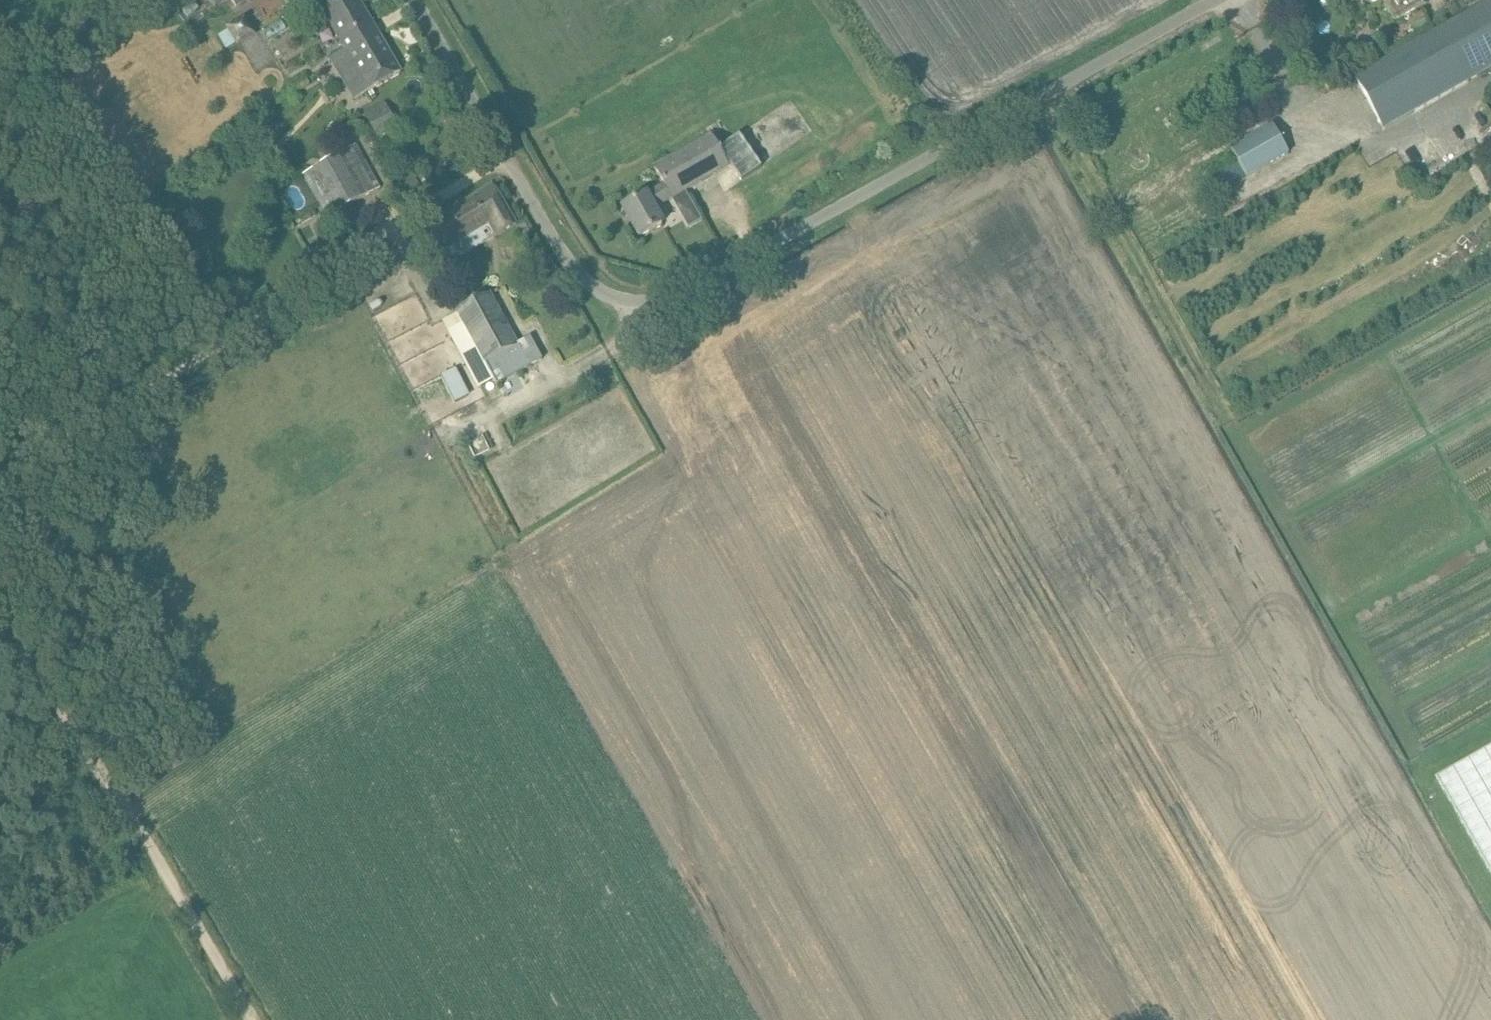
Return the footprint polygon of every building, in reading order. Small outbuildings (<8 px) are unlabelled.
[(334,63),(379,36),(358,0),(339,0),(322,10),(345,50),(331,59),(334,63)] [(1425,0),(1382,0),(1394,22),(1427,4),(1425,0)] [(1471,13),(1391,59),(1355,79),(1384,130),(1490,69),(1490,2),(1471,13)] [(245,17),(227,29),(238,47),(256,35),(245,17)] [(379,36),(334,63),(354,99),(400,73),(379,36)] [(384,103),(364,114),(371,126),(391,116),(384,103)] [(378,133),(397,124),(393,115),(374,125),(378,133)] [(1272,125),(1230,150),(1246,178),(1289,153),(1272,125)] [(646,195),(623,208),(639,237),(662,224),(654,209),(672,198),(672,199),(673,199),(685,192),(728,168),(731,166),(740,179),(741,181),(762,167),(739,135),(718,150),(710,136),(690,147),(654,167),(655,168),(664,185),(646,196),(646,195)] [(336,157),(305,175),(329,217),(361,199),(380,188),(356,146),(339,155),(336,157)] [(493,184),(430,222),(447,251),(489,225),(496,236),(517,224),(493,184)] [(517,344),(489,294),(472,304),(456,312),(496,385),(543,360),(530,337),(517,344)] [(1438,779),(1490,873),(1490,749),(1438,779)]
